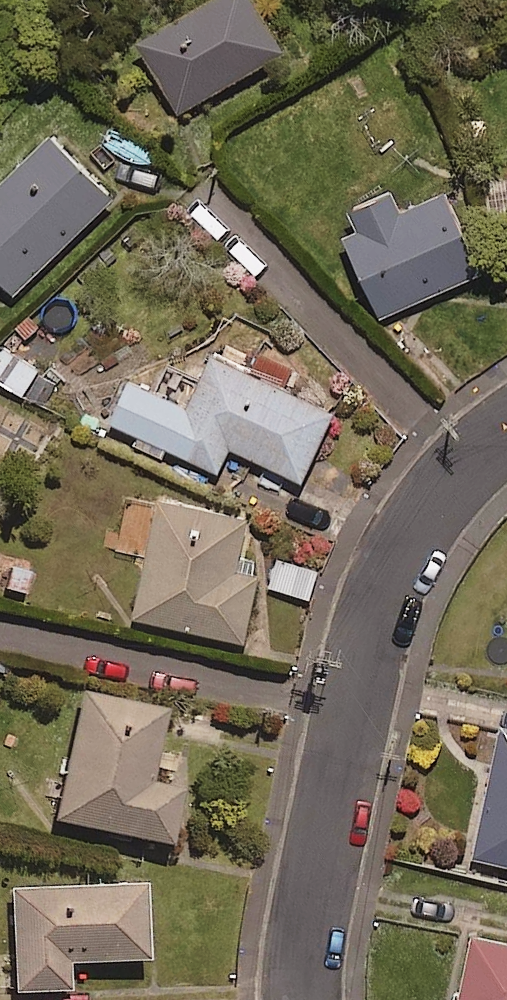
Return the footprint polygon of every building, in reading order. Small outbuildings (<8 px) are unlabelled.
[(259,0),(162,0),(129,20),(176,95),(279,32),(259,0)] [(11,281),(110,183),(43,115),(0,157),(0,269),(11,281)] [(395,189),(384,166),(342,186),(353,209),(336,217),(378,304),(478,256),(436,170),(395,189)] [(294,468),(330,397),(206,335),(180,388),(123,359),(101,402),(138,420),(132,432),(155,444),(160,433),(213,459),(225,433),(294,468)] [(0,337),(0,374),(20,388),(37,364),(0,337)] [(242,501),(154,484),(130,606),(240,627),(255,548),(233,544),(242,501)] [(314,560),(274,551),(267,581),(307,590),(314,560)] [(159,694),(75,680),(52,810),(165,829),(175,774),(146,769),(159,694)] [(498,709),(466,846),(506,856),(506,711),(498,709)] [(141,951),(139,871),(8,875),(11,985),(64,984),(63,953),(141,951)] [(467,914),(451,999),(506,999),(506,921),(467,914)]
